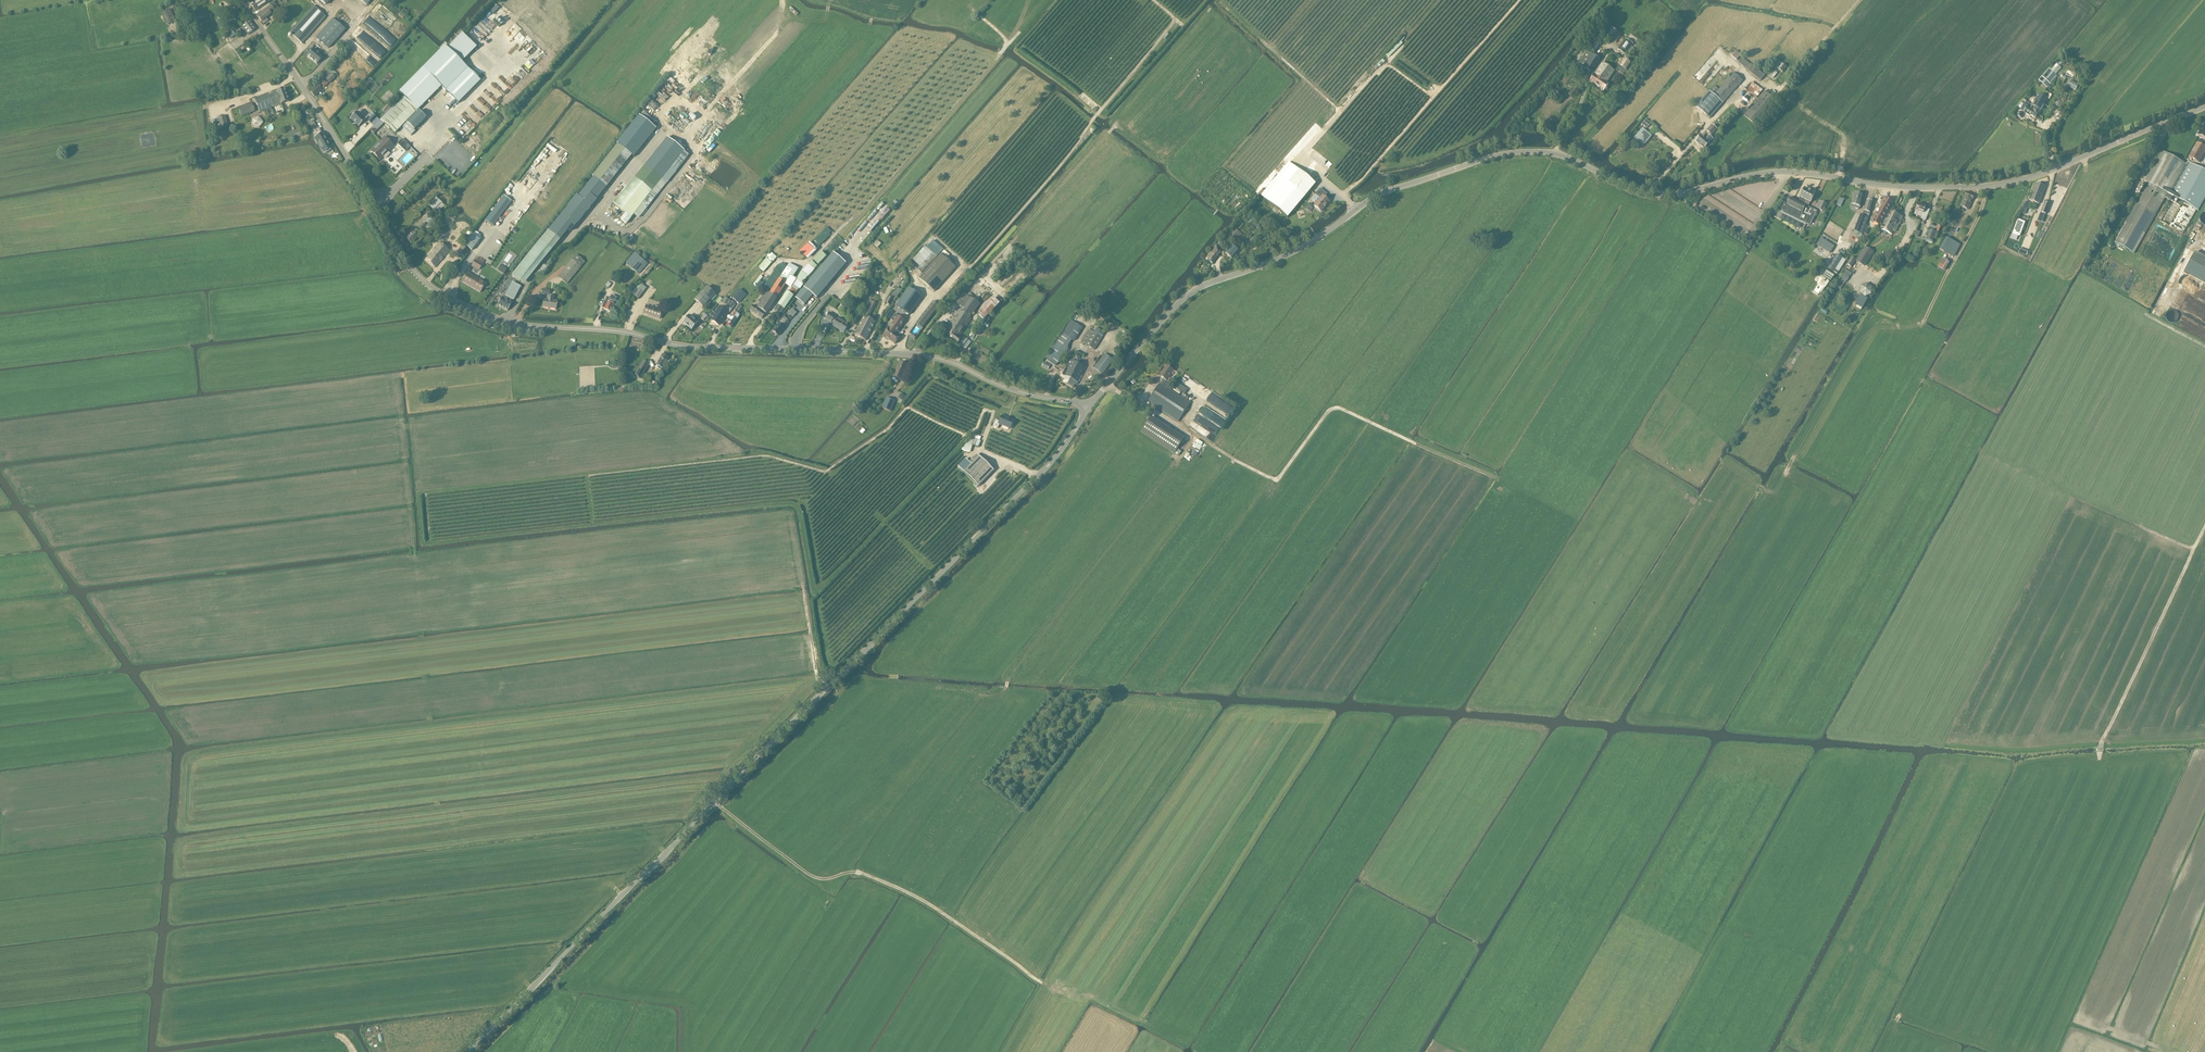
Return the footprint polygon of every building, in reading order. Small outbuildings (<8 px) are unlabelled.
[(255,11),(269,2),(268,0),(260,0),(252,6),(255,11)] [(552,7),(567,26),(572,22),(563,9),(559,12),(557,10),(559,8),(556,4),(552,7)] [(271,5),(257,16),(263,24),(268,21),(266,19),(275,11),(271,5)] [(302,44),(326,17),(314,6),(290,33),(302,44)] [(798,16),(800,13),(793,7),(791,9),(798,16)] [(167,26),(175,22),(170,10),(162,13),(167,26)] [(227,14),(225,14),(226,18),(229,17),(230,24),(238,21),(235,11),(227,14)] [(389,19),(393,22),(397,17),(392,14),(389,19)] [(187,27),(209,21),(207,15),(185,20),(187,27)] [(392,46),(398,38),(368,16),(362,24),(392,46)] [(489,33),(492,37),(500,29),(487,16),(468,35),(478,45),(489,33)] [(333,19),(316,38),(328,48),(345,30),(333,19)] [(520,28),(525,24),(521,20),(517,24),(520,28)] [(248,35),(256,29),(249,21),(242,26),(248,35)] [(1609,26),(1601,36),(1610,43),(1618,33),(1609,26)] [(360,27),(353,35),(370,50),(377,42),(360,27)] [(232,40),(237,35),(234,31),(229,36),(232,40)] [(462,33),(447,48),(461,63),(476,47),(462,33)] [(512,33),(507,36),(520,55),(526,51),(524,47),(521,49),(518,44),(519,43),(512,33)] [(1592,38),(1587,46),(1595,52),(1601,44),(1592,38)] [(1626,54),(1634,44),(1626,38),(1618,49),(1626,54)] [(1392,52),(1402,43),(1400,41),(1390,50),(1392,52)] [(445,46),(422,69),(441,87),(445,91),(468,69),(461,63),(447,48),(445,46)] [(313,49),(311,52),(307,56),(317,65),(323,58),(313,49)] [(1591,73),(1600,59),(1587,50),(1578,64),(1591,73)] [(1741,55),(1736,51),(1732,56),(1737,60),(1741,55)] [(531,63),(537,57),(535,55),(534,57),(531,54),(526,58),(531,63)] [(1742,58),(1738,62),(1761,81),(1765,76),(1751,64),(1751,65),(1742,58)] [(1625,59),(1618,70),(1624,74),(1627,70),(1626,69),(1631,62),(1625,59)] [(1783,72),(1787,67),(1778,60),(1773,65),(1783,72)] [(1606,83),(1607,83),(1615,71),(1603,63),(1595,75),(1606,83)] [(2056,64),(2050,71),(2048,69),(2038,81),(2042,84),(2047,88),(2056,76),(2055,75),(2060,68),(2056,64)] [(1711,70),(1715,74),(1719,69),(1715,65),(1711,70)] [(1780,71),(1773,68),(1770,74),(1777,77),(1780,71)] [(331,72),(329,70),(328,69),(322,76),(330,83),(335,77),(330,73),(331,72)] [(403,97),(380,120),(383,123),(394,134),(402,126),(406,122),(417,110),(441,87),(422,69),(399,92),(403,97)] [(468,69),(445,91),(458,104),(480,81),(468,69)] [(1715,86),(1696,107),(1710,119),(1723,103),(1743,81),(1734,73),(1719,90),(1715,86)] [(1607,83),(1606,83),(1595,75),(1590,82),(1600,88),(1604,91),(1609,84),(1607,83)] [(2068,87),(2075,91),(2078,86),(2073,84),(2070,82),(2068,87)] [(1753,83),(1747,90),(1756,97),(1762,91),(1753,83)] [(314,96),(322,90),(318,85),(310,92),(314,96)] [(2032,105),(2030,109),(2033,111),(2038,115),(2047,99),(2045,98),(2048,93),(2045,91),(2040,88),(2038,87),(2038,89),(2036,88),(2033,93),(2038,96),(2033,106),(2032,105)] [(265,96),(270,108),(281,104),(288,101),(284,89),(265,96)] [(1744,116),(1750,120),(1758,127),(1778,102),(1770,96),(1764,91),(1744,116)] [(260,112),(270,108),(265,96),(256,100),(256,98),(254,99),(260,112)] [(651,100),(646,105),(654,111),(658,106),(651,100)] [(251,103),(238,108),(241,117),(254,112),(251,103)] [(2024,112),(2036,119),(2038,115),(2033,111),(2030,109),(2027,107),(2028,106),(2024,104),(2020,110),(2024,112)] [(307,108),(305,110),(311,119),(313,117),(307,108)] [(353,115),(350,118),(359,127),(365,121),(366,122),(367,120),(368,120),(370,119),(361,110),(358,113),(357,112),(356,112),(355,111),(352,114),(353,115)] [(406,122),(402,126),(411,136),(415,132),(414,130),(425,118),(417,111),(406,122)] [(373,134),(383,124),(384,124),(380,120),(379,121),(373,115),(370,119),(368,120),(374,127),(370,131),(373,134)] [(639,115),(617,143),(634,157),(657,129),(639,115)] [(222,129),(229,127),(225,116),(218,118),(222,129)] [(252,119),(255,127),(263,125),(261,116),(252,119)] [(313,118),(308,121),(313,130),(317,128),(313,122),(315,121),(313,118)] [(1647,129),(1651,124),(1646,119),(1642,124),(1647,129)] [(1702,135),(1696,142),(1704,149),(1713,139),(1710,137),(1711,135),(1712,135),(1717,129),(1712,125),(1707,131),(1710,134),(1708,136),(1708,135),(1706,137),(1705,138),(1702,135)] [(461,139),(465,135),(456,126),(451,130),(461,139)] [(1643,147),(1652,136),(1643,128),(1634,139),(1643,147)] [(319,129),(314,131),(317,137),(314,139),(318,145),(319,144),(323,153),(331,149),(322,134),(319,129)] [(444,149),(446,147),(450,151),(460,142),(450,132),(439,144),(444,149)] [(384,137),(371,151),(380,160),(383,157),(385,158),(390,154),(388,152),(393,146),(384,137)] [(667,138),(645,165),(662,179),(684,151),(667,138)] [(402,139),(397,144),(405,152),(410,147),(402,139)] [(2188,157),(2198,163),(2204,151),(2204,147),(2202,146),(2204,142),(2199,140),(2197,143),(2188,157)] [(2113,242),(2122,247),(2133,254),(2154,218),(2165,198),(2171,201),(2173,197),(2183,202),(2181,206),(2172,201),(2166,211),(2160,222),(2165,224),(2169,226),(2176,230),(2183,234),(2189,222),(2196,210),(2198,211),(2204,199),(2204,172),(2188,162),(2186,165),(2162,152),(2145,181),(2147,182),(2130,212),(2113,242)] [(1287,218),(1315,184),(1298,170),(1291,164),(1263,197),(1287,218)] [(645,165),(614,204),(626,213),(621,220),(627,224),(662,179),(645,165)] [(578,196),(590,206),(601,193),(606,187),(594,177),(578,196)] [(2039,204),(2045,187),(2036,183),(2029,201),(2039,204)] [(1320,199),(1314,206),(1321,212),(1329,202),(1324,197),(1327,194),(1320,188),(1315,195),(1320,199)] [(1805,188),(1800,198),(1806,201),(1805,205),(1808,206),(1810,203),(1811,203),(1815,193),(1805,188)] [(1969,210),(1975,196),(1967,192),(1961,206),(1969,210)] [(1863,196),(1855,194),(1851,207),(1859,210),(1860,207),(1863,196)] [(577,195),(556,220),(568,230),(570,232),(591,207),(590,206),(578,196),(577,195)] [(498,203),(485,221),(492,226),(506,209),(509,204),(511,201),(504,196),(502,199),(498,203)] [(434,211),(441,203),(436,198),(429,206),(434,211)] [(1810,225),(1817,211),(1808,206),(1805,205),(1806,201),(1800,198),(1798,202),(1790,198),(1786,206),(1784,205),(1782,210),(1784,211),(1783,213),(1806,224),(1807,223),(1810,225)] [(1879,225),(1892,202),(1886,198),(1880,210),(1878,209),(1876,212),(1878,213),(1873,222),(1879,225)] [(1864,211),(1863,216),(1868,218),(1870,213),(1873,202),(1867,200),(1864,211)] [(1819,202),(1817,207),(1818,208),(1818,209),(1823,211),(1827,204),(1822,201),(1821,202),(1819,202)] [(2040,213),(2037,221),(2042,223),(2045,214),(2046,214),(2050,205),(2044,203),(2041,213),(2040,213)] [(1916,210),(1914,214),(1922,217),(1921,219),(1925,220),(1929,210),(1926,209),(1926,207),(1918,204),(1915,210),(1916,210)] [(1885,222),(1880,229),(1883,231),(1882,233),(1886,235),(1887,232),(1892,235),(1894,231),(1896,231),(1903,217),(1892,212),(1886,223),(1885,222)] [(1860,215),(1854,231),(1858,233),(1856,238),(1860,239),(1862,234),(1868,218),(1863,216),(1860,215)] [(422,231),(426,226),(428,229),(434,222),(430,217),(424,223),(423,223),(419,228),(422,231)] [(2018,220),(2012,234),(2020,237),(2025,222),(2018,220)] [(1242,234),(1234,228),(1227,236),(1236,242),(1242,234)] [(413,232),(406,239),(411,244),(418,237),(415,234),(418,232),(416,229),(413,232)] [(1933,241),(1937,232),(1930,230),(1926,239),(1933,241)] [(523,285),(560,240),(556,237),(548,231),(511,276),(523,285)] [(471,251),(479,240),(471,234),(463,244),(471,251)] [(1953,257),(1960,245),(1946,237),(1939,249),(1953,257)] [(1821,238),(1817,245),(1830,254),(1834,247),(1821,238)] [(933,241),(926,248),(932,253),(937,257),(943,250),(933,241)] [(435,268),(449,251),(440,242),(425,259),(435,268)] [(810,242),(800,252),(806,259),(816,249),(810,242)] [(462,245),(457,253),(464,257),(469,250),(462,245)] [(1210,252),(1205,258),(1212,263),(1223,250),(1216,245),(1210,252)] [(1232,259),(1239,251),(1232,245),(1225,253),(1232,259)] [(913,260),(920,267),(932,253),(926,248),(924,246),(913,260)] [(1864,266),(1873,252),(1865,247),(1857,261),(1864,266)] [(770,251),(765,257),(772,263),(777,257),(770,251)] [(639,274),(648,264),(635,253),(626,263),(639,274)] [(817,299),(846,264),(833,253),(796,298),(804,305),(812,295),(817,299)] [(822,253),(813,261),(818,266),(827,257),(822,253)] [(922,273),(937,257),(932,253),(920,267),(918,270),(922,273)] [(2195,253),(2184,272),(2204,284),(2204,258),(2195,253)] [(955,267),(944,257),(941,254),(919,279),(934,292),(955,267)] [(566,284),(584,262),(576,255),(559,277),(566,284)] [(1837,275),(1846,260),(1837,255),(1827,269),(1833,273),(1837,275)] [(475,260),(472,266),(479,270),(482,264),(484,261),(478,257),(476,261),(475,260)] [(1852,267),(1856,260),(1851,257),(1847,264),(1852,267)] [(762,272),(771,263),(766,258),(757,267),(762,272)] [(1944,270),(1948,262),(1943,259),(1938,267),(1944,270)] [(1005,263),(992,277),(995,280),(1008,266),(1005,263)] [(504,274),(507,269),(501,265),(497,270),(504,274)] [(548,265),(543,265),(536,274),(543,274),(548,265)] [(1843,275),(1841,278),(1847,281),(1849,279),(1848,279),(1850,276),(1850,277),(1852,274),(1846,270),(1844,273),(1845,273),(1843,275)] [(1826,271),(1823,276),(1831,281),(1834,276),(1826,271)] [(480,293),(486,283),(468,273),(462,282),(480,293)] [(777,298),(786,284),(779,279),(770,293),(777,298)] [(1841,280),(1837,287),(1841,289),(1845,282),(1841,280)] [(926,292),(913,282),(909,288),(922,298),(926,292)] [(506,296),(506,297),(510,298),(514,300),(521,287),(513,283),(506,296)] [(639,299),(647,288),(640,283),(633,294),(639,299)] [(1860,287),(1860,293),(1865,297),(1871,294),(1872,288),(1867,284),(1866,284),(1860,287)] [(2192,284),(2189,289),(2200,296),(2203,291),(2192,284)] [(709,301),(715,294),(708,287),(695,300),(703,307),(706,304),(709,301)] [(893,291),(889,297),(893,299),(895,300),(901,290),(897,288),(894,292),(893,291)] [(909,315),(922,298),(909,288),(896,306),(909,315)] [(737,297),(734,299),(739,303),(746,295),(740,289),(735,295),(737,297)] [(777,298),(770,293),(766,291),(758,302),(760,303),(756,307),(753,305),(750,310),(762,319),(777,298)] [(787,291),(774,310),(781,314),(784,309),(794,296),(787,291)] [(972,314),(979,304),(963,293),(956,303),(972,314)] [(501,298),(497,306),(507,311),(511,303),(513,300),(510,298),(506,297),(506,296),(503,295),(502,298),(501,298)] [(543,299),(542,307),(555,309),(557,301),(553,300),(553,297),(548,296),(547,299),(543,299)] [(607,297),(602,308),(607,310),(606,311),(611,313),(614,305),(616,306),(618,302),(615,301),(617,298),(612,296),(610,299),(607,297)] [(1860,296),(1856,304),(1862,308),(1867,299),(1860,296)] [(723,300),(721,303),(732,310),(735,305),(728,299),(725,297),(723,300)] [(983,319),(999,303),(995,298),(979,315),(983,319)] [(876,304),(870,301),(863,316),(864,316),(858,329),(856,328),(855,330),(856,331),(855,335),(861,338),(862,335),(863,335),(863,334),(864,332),(863,332),(867,325),(865,324),(868,319),(876,304)] [(933,302),(916,323),(922,328),(939,307),(933,302)] [(660,319),(663,311),(646,306),(644,313),(660,319)] [(717,313),(712,320),(719,325),(724,317),(725,318),(729,312),(720,306),(716,312),(717,313)] [(851,310),(846,320),(850,322),(855,312),(851,310)] [(951,329),(960,335),(972,319),(959,310),(948,326),(943,333),(947,335),(951,329)] [(2171,323),(2174,323),(2176,322),(2177,320),(2178,318),(2178,316),(2177,313),(2175,312),(2173,311),(2170,311),(2168,312),(2166,314),(2166,316),(2166,319),(2167,321),(2169,322),(2171,323)] [(735,312),(727,324),(732,328),(740,315),(735,312)] [(830,313),(826,319),(831,322),(832,321),(835,323),(833,326),(844,333),(849,325),(835,316),(830,313)] [(690,315),(683,323),(691,330),(698,323),(696,320),(698,318),(695,316),(693,318),(690,315)] [(894,322),(889,328),(896,333),(901,327),(905,321),(898,316),(895,315),(891,320),(894,322)] [(778,324),(773,331),(775,333),(775,335),(776,336),(777,335),(778,336),(784,329),(782,327),(785,325),(786,325),(788,323),(787,322),(788,320),(783,316),(777,323),(778,324)] [(861,338),(865,341),(866,341),(875,322),(872,321),(868,319),(865,324),(867,325),(863,332),(864,332),(863,334),(863,335),(862,335),(861,338)] [(1082,328),(1071,321),(1063,333),(1055,344),(1056,345),(1046,358),(1056,366),(1066,351),(1067,346),(1072,340),(1074,341),(1082,328)] [(977,332),(980,335),(985,329),(981,326),(977,332)] [(896,333),(889,328),(883,336),(886,339),(886,338),(895,344),(901,336),(896,333)] [(962,337),(960,335),(951,329),(947,335),(958,343),(962,337)] [(1088,329),(1081,342),(1094,350),(1101,339),(1093,334),(1093,333),(1088,329)] [(965,338),(960,345),(966,349),(970,342),(965,338)] [(1102,374),(1113,360),(1104,354),(1094,368),(1102,374)] [(671,360),(669,359),(669,358),(663,355),(657,365),(663,369),(666,363),(669,364),(671,360)] [(641,379),(650,364),(643,361),(635,375),(641,379)] [(1068,378),(1078,383),(1085,367),(1072,361),(1067,372),(1070,373),(1068,378)] [(901,379),(907,365),(900,362),(894,376),(901,379)] [(1160,383),(1167,388),(1170,383),(1166,380),(1173,370),(1166,366),(1159,376),(1163,379),(1160,383)] [(1076,385),(1078,383),(1068,378),(1070,373),(1067,372),(1066,372),(1062,370),(1060,374),(1066,377),(1063,383),(1073,388),(1075,384),(1076,385)] [(1167,388),(1160,383),(1148,402),(1178,422),(1190,403),(1167,388)] [(1178,383),(1175,388),(1184,394),(1187,389),(1178,383)] [(1228,415),(1233,408),(1213,394),(1207,401),(1228,415)] [(890,411),(895,401),(886,398),(882,408),(890,411)] [(1210,412),(1206,419),(1198,414),(1194,421),(1217,434),(1220,427),(1221,427),(1225,420),(1210,412)] [(996,420),(993,426),(998,428),(1000,424),(1010,429),(1011,427),(1012,426),(1013,424),(1012,423),(1013,421),(1002,416),(999,421),(996,420)] [(1151,418),(1141,432),(1174,454),(1177,450),(1184,439),(1183,439),(1183,440),(1150,419),(1151,418)] [(1203,429),(1197,424),(1194,428),(1203,435),(1206,431),(1203,429)] [(978,448),(981,441),(970,438),(968,444),(978,448)] [(972,465),(964,472),(978,486),(994,471),(977,454),(969,462),(972,465)]
